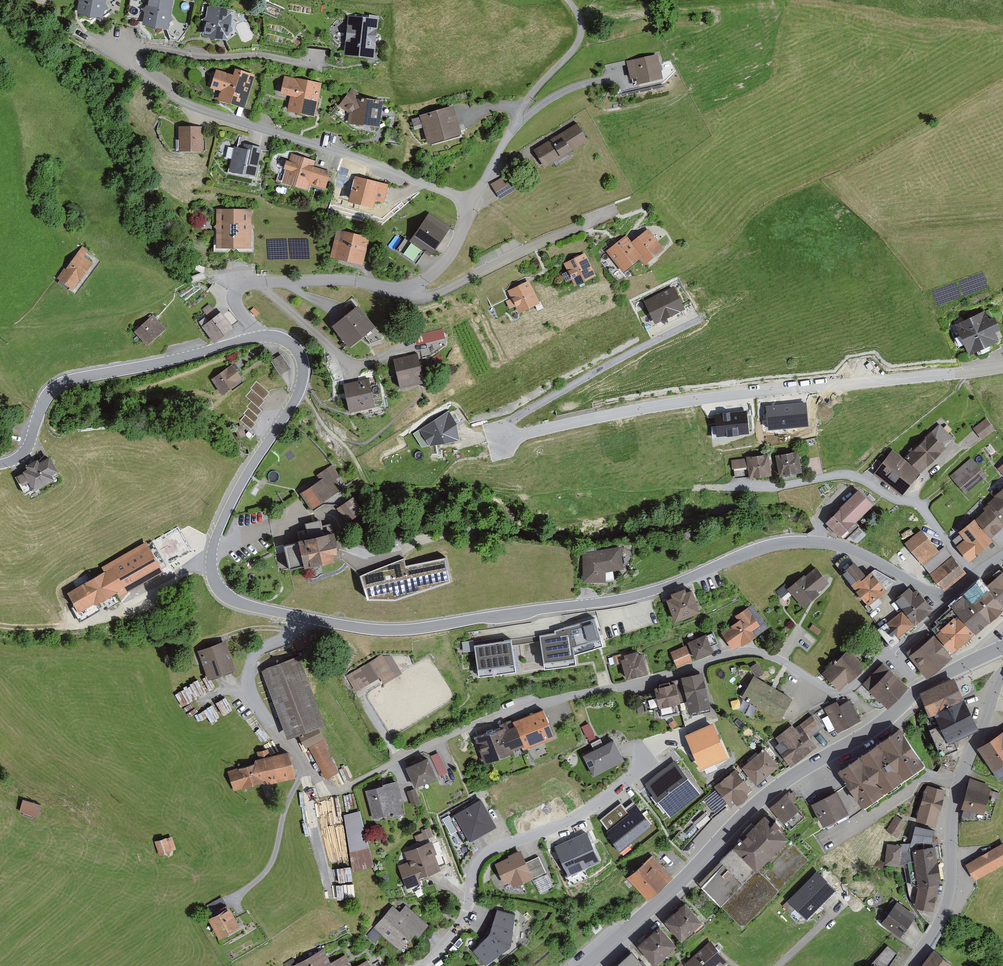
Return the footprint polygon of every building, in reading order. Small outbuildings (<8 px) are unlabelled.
[(77,16),(103,20),(106,0),(80,0),(77,16)] [(146,26),(176,28),(179,0),(148,0),(146,26)] [(233,8),(211,5),(207,37),(229,40),(233,8)] [(380,14),(354,15),(355,58),(381,57),(380,14)] [(666,53),(632,62),(638,86),(672,78),(666,53)] [(237,76),(214,71),(210,88),(222,91),(219,102),(248,109),(256,75),(238,70),(237,76)] [(321,82),(285,76),(282,95),(295,97),(292,114),(315,118),(321,82)] [(388,100),(348,97),(346,124),(385,127),(388,100)] [(462,106),(426,121),(437,147),(473,132),(462,106)] [(584,124),(530,160),(543,179),(597,143),(584,124)] [(202,126),(182,126),(182,138),(175,138),(175,150),(201,151),(202,126)] [(242,148),(235,147),(229,172),(256,178),(264,145),(244,141),(242,148)] [(315,159),(293,155),(287,182),(328,191),(332,173),(313,169),(315,159)] [(493,177),(500,193),(517,185),(510,169),(493,177)] [(389,181),(357,176),(354,199),(385,204),(389,181)] [(254,248),(253,208),(216,209),(217,249),(254,248)] [(434,215),(415,242),(437,257),(455,229),(434,215)] [(371,237),(340,231),(336,258),(366,263),(371,237)] [(621,243),(612,252),(633,273),(648,259),(655,266),(669,252),(648,231),(644,235),(637,242),(629,235),(621,243)] [(79,292),(100,264),(90,257),(94,251),(86,245),(61,279),(79,292)] [(587,252),(566,265),(579,287),(600,275),(587,252)] [(523,315),(546,301),(533,279),(510,293),(523,315)] [(675,286),(643,302),(655,324),(686,308),(675,286)] [(209,315),(220,305),(214,299),(204,308),(209,315)] [(350,347),(375,327),(357,304),(332,325),(350,347)] [(951,324),(968,356),(1002,337),(1002,333),(987,304),(951,324)] [(219,342),(238,328),(224,311),(214,319),(210,314),(202,321),(219,342)] [(152,347),(172,328),(156,314),(138,333),(152,347)] [(445,324),(417,329),(418,339),(447,334),(445,324)] [(402,389),(426,382),(418,352),(393,358),(402,389)] [(282,354),(271,361),(280,374),(291,367),(282,354)] [(246,379),(234,362),(211,378),(223,395),(246,379)] [(350,415),(376,409),(368,377),(342,383),(350,415)] [(271,394),(257,380),(250,386),(252,388),(244,395),(248,400),(244,404),(248,409),(244,413),(246,415),(241,420),(251,431),(258,425),(256,422),(261,418),(259,416),(263,411),(260,408),(267,401),(265,399),(271,394)] [(806,403),(766,406),(769,430),(808,426),(806,403)] [(449,408),(414,434),(423,450),(460,441),(460,422),(449,408)] [(748,434),(746,411),(715,415),(717,437),(748,434)] [(985,438),(997,429),(988,418),(976,427),(985,438)] [(941,456),(958,438),(941,424),(910,458),(895,450),(878,473),(906,496),(918,482),(924,473),(941,456)] [(804,470),(800,452),(780,455),(783,474),(804,470)] [(775,475),(771,453),(736,459),(739,476),(753,474),(754,479),(775,475)] [(965,492),(988,474),(974,456),(951,474),(965,492)] [(39,464),(36,459),(24,466),(27,470),(16,477),(22,487),(28,483),(35,494),(57,481),(53,476),(59,472),(51,457),(39,464)] [(315,509),(335,497),(324,480),(304,493),(315,509)] [(858,488),(826,521),(843,537),(875,504),(858,488)] [(1002,522),(1002,489),(988,504),(1002,522)] [(363,506),(353,492),(340,500),(350,515),(363,506)] [(1002,528),(1002,522),(988,504),(982,509),(985,512),(975,519),(991,538),(1002,528)] [(994,541),(991,538),(975,519),(959,533),(960,534),(953,540),(970,561),(994,541)] [(945,589),(965,572),(922,526),(903,544),(945,589)] [(335,557),(340,555),(334,532),(296,541),(297,545),(283,549),(289,571),(301,568),(303,573),(337,565),(335,557)] [(105,573),(68,595),(80,615),(117,593),(121,599),(133,591),(150,581),(165,573),(146,542),(102,568),(105,573)] [(632,570),(627,549),(587,555),(589,585),(614,584),(614,574),(632,570)] [(875,597),(896,579),(877,568),(865,578),(848,557),(845,556),(836,563),(868,603),(865,605),(870,612),(881,603),(875,597)] [(396,601),(451,582),(445,559),(407,568),(404,560),(360,577),(368,600),(396,601)] [(1002,604),(1002,567),(984,583),(1002,604)] [(827,582),(816,568),(805,577),(804,576),(789,589),(785,584),(777,591),(781,597),(789,591),(802,605),(817,591),(827,582)] [(1002,607),(1002,604),(984,583),(970,595),(991,618),(1002,607)] [(674,596),(668,599),(677,619),(702,609),(693,588),(687,591),(685,586),(672,591),(674,596)] [(912,593),(909,588),(896,599),(916,623),(932,609),(916,590),(912,593)] [(965,589),(951,602),(977,631),(991,618),(970,595),(965,589)] [(740,621),(723,632),(733,648),(766,626),(752,606),(736,616),(740,621)] [(938,623),(932,628),(953,651),(964,641),(975,631),(952,606),(936,621),(938,623)] [(902,611),(879,629),(892,645),(899,640),(897,637),(913,624),(902,611)] [(602,642),(595,617),(554,629),(555,632),(540,634),(544,666),(576,660),(574,651),(602,642)] [(813,624),(809,628),(818,635),(821,630),(813,624)] [(878,642),(870,631),(860,638),(868,649),(878,642)] [(689,642),(696,658),(719,648),(712,632),(689,642)] [(921,640),(907,652),(927,676),(951,656),(934,635),(924,643),(921,640)] [(511,637),(474,643),(479,674),(516,668),(511,637)] [(227,639),(199,649),(210,680),(239,669),(227,639)] [(678,665),(691,659),(686,648),(673,653),(678,665)] [(829,666),(823,672),(839,688),(863,665),(848,649),(835,661),(834,660),(828,665),(829,666)] [(627,678),(646,672),(641,654),(637,656),(636,652),(626,655),(625,653),(615,656),(617,663),(622,662),(627,678)] [(388,653),(345,677),(357,699),(400,675),(388,653)] [(305,657),(265,672),(291,739),(304,736),(328,780),(343,772),(329,750),(333,748),(324,729),(332,721),(305,657)] [(883,663),(863,683),(886,706),(906,686),(883,663)] [(683,681),(679,682),(683,701),(688,700),(690,709),(709,705),(703,677),(698,677),(698,675),(695,676),(694,674),(690,674),(690,676),(682,678),(683,681)] [(747,698),(780,717),(791,698),(754,677),(749,686),(753,688),(747,698)] [(956,688),(952,680),(928,690),(929,692),(923,695),(926,701),(931,713),(961,699),(956,688)] [(660,687),(656,688),(657,694),(660,706),(683,701),(679,682),(670,684),(670,682),(659,684),(660,687)] [(215,718),(232,704),(223,693),(206,707),(215,718)] [(657,694),(635,699),(638,713),(660,708),(660,706),(657,694)] [(975,727),(961,699),(931,713),(925,716),(941,754),(957,747),(961,733),(975,727)] [(826,727),(833,723),(837,730),(859,718),(850,700),(839,706),(837,701),(825,707),(815,713),(825,726),(826,727)] [(490,766),(560,737),(548,709),(479,738),(490,766)] [(809,737),(825,726),(815,713),(800,725),(802,729),(797,732),(792,725),(784,731),(777,737),(782,744),(774,752),(777,756),(786,766),(790,763),(791,764),(803,755),(815,745),(809,737)] [(584,721),(590,735),(598,732),(591,718),(584,721)] [(713,719),(685,732),(700,766),(728,753),(713,719)] [(899,729),(839,771),(848,784),(836,792),(848,816),(863,806),(864,808),(925,766),(899,729)] [(979,750),(994,772),(999,780),(1002,778),(1002,734),(979,750)] [(613,738),(587,751),(599,774),(625,761),(613,738)] [(766,750),(764,749),(743,766),(756,782),(767,773),(777,765),(773,759),(777,756),(774,752),(770,747),(766,750)] [(299,777),(293,752),(253,762),(254,766),(228,773),(233,793),(299,777)] [(436,757),(411,766),(419,788),(444,778),(436,757)] [(697,791),(674,763),(650,783),(672,810),(697,791)] [(750,787),(735,770),(716,787),(730,803),(731,804),(750,787)] [(988,785),(971,780),(962,809),(964,810),(976,813),(984,815),(990,795),(991,791),(992,789),(987,788),(988,785)] [(400,782),(367,791),(375,818),(408,809),(400,782)] [(946,791),(926,785),(916,821),(936,827),(946,791)] [(730,803),(716,787),(695,803),(689,799),(669,821),(680,831),(700,809),(711,818),(730,803)] [(416,789),(409,792),(414,805),(422,802),(416,789)] [(789,791),(771,807),(783,821),(790,829),(805,816),(793,803),(797,800),(793,796),(795,794),(792,790),(790,792),(789,791)] [(1000,793),(991,791),(990,795),(992,796),(991,797),(997,799),(998,799),(1000,793)] [(823,799),(814,804),(827,829),(849,818),(848,816),(836,792),(827,797),(825,793),(821,795),(823,799)] [(47,818),(52,799),(31,794),(26,813),(47,818)] [(486,797),(460,814),(477,841),(503,825),(486,797)] [(634,804),(628,808),(631,813),(609,831),(618,845),(626,841),(627,842),(650,824),(634,804)] [(346,809),(354,865),(373,863),(365,806),(346,809)] [(976,813),(964,810),(962,817),(973,821),(976,813)] [(895,815),(886,831),(898,837),(906,820),(895,815)] [(772,823),(764,816),(755,826),(752,823),(741,833),(745,836),(741,840),(740,838),(738,841),(739,842),(722,860),(725,863),(702,886),(743,926),(809,859),(781,832),(784,828),(776,819),(772,823)] [(934,831),(915,826),(912,843),(912,844),(931,844),(933,839),(934,831)] [(430,827),(423,830),(426,839),(434,836),(430,827)] [(163,856),(179,850),(174,836),(158,842),(163,856)] [(941,861),(938,839),(933,839),(931,844),(912,844),(902,845),(901,846),(899,865),(908,867),(912,886),(918,886),(918,888),(915,908),(933,912),(939,884),(942,884),(938,865),(941,861)] [(432,844),(409,853),(413,862),(401,867),(407,883),(442,869),(432,844)] [(899,865),(901,846),(887,845),(885,864),(899,865)] [(971,864),(980,881),(1002,868),(1002,846),(971,864)] [(546,872),(538,856),(525,862),(521,853),(497,864),(505,881),(515,877),(518,882),(531,876),(532,878),(546,872)] [(671,875),(653,855),(627,878),(646,898),(671,875)] [(836,891),(816,874),(791,902),(810,919),(836,891)] [(704,920),(685,901),(666,920),(685,939),(704,920)] [(897,904),(882,924),(901,938),(910,925),(916,917),(897,904)] [(425,938),(435,925),(411,907),(406,913),(395,905),(378,927),(410,951),(422,935),(425,938)] [(227,938),(249,925),(238,906),(216,919),(227,938)] [(515,914),(497,909),(490,932),(473,950),(485,963),(511,945),(515,914)] [(677,943),(659,924),(638,944),(656,963),(677,943)] [(687,965),(688,965),(727,965),(733,961),(714,941),(687,965)] [(355,961),(351,954),(337,962),(332,954),(328,947),(297,965),(298,965),(358,965),(355,961)] [(873,965),(890,965),(898,955),(888,947),(873,965)] [(634,949),(615,965),(650,965),(634,949)] [(922,965),(951,965),(934,952),(922,965)]
